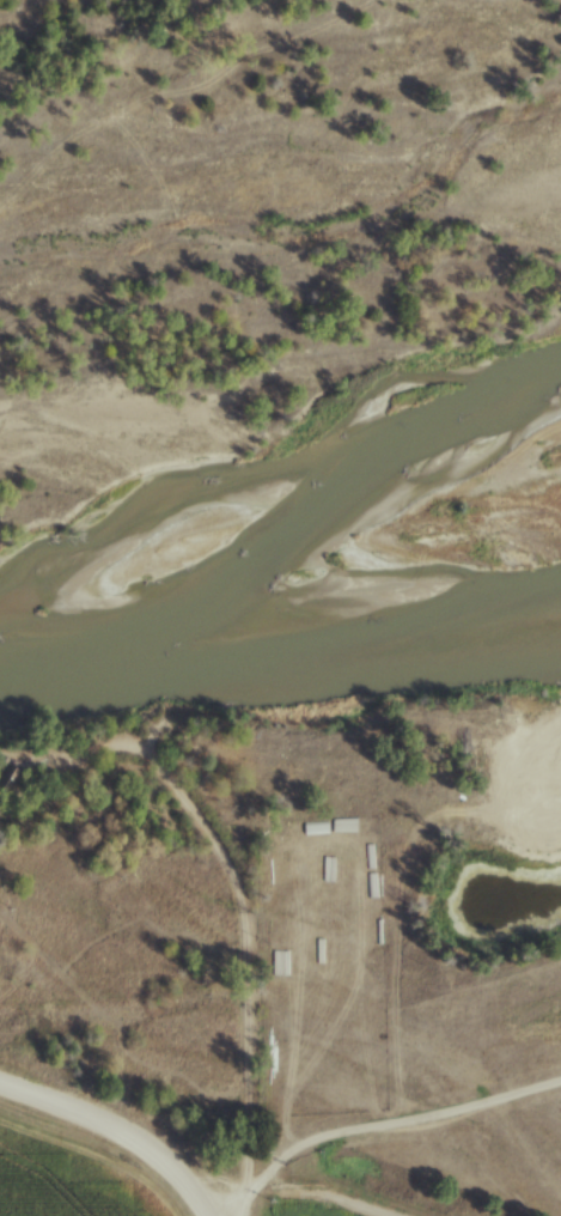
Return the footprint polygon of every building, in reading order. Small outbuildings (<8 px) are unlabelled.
[(16,770),(2,766),(0,772),(0,795),(8,797),(16,770)] [(331,881),(331,857),(312,857),(312,881),(331,881)]
